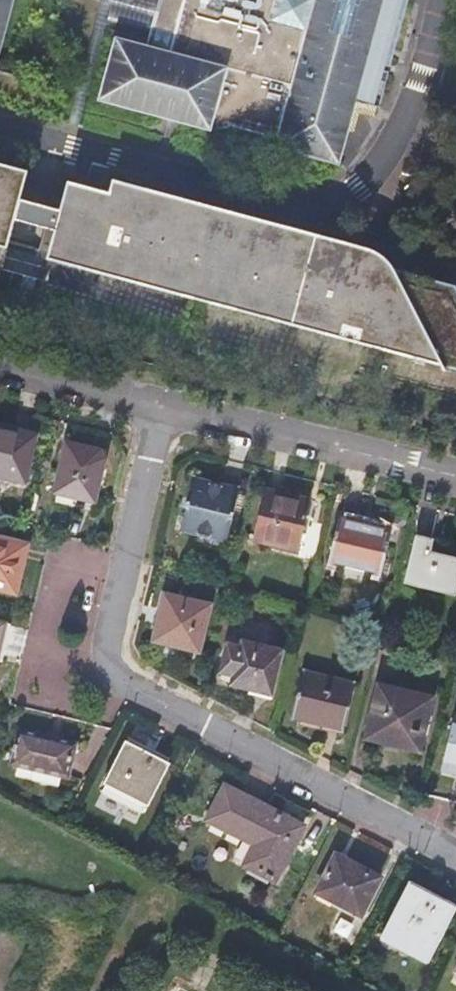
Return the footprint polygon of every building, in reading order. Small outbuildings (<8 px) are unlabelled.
[(11,0),(0,0),(0,39),(11,0)] [(144,46),(112,37),(96,97),(205,127),(205,125),(208,126),(222,124),(223,121),(266,133),(265,135),(264,142),(337,162),(354,100),(382,0),(157,0),(144,46)] [(354,100),(378,106),(388,71),(382,69),(372,67),(374,62),(383,65),(389,66),(407,0),(382,0),(354,100)] [(264,142),(265,135),(229,126),(222,153),(258,162),(264,142)] [(6,244),(14,215),(54,227),(46,255),(455,368),(455,289),(453,284),(392,268),(388,261),(383,256),(377,251),(369,247),(111,176),(107,189),(67,178),(59,207),(19,196),(27,167),(0,160),(0,242),(6,244)] [(17,480),(28,433),(0,426),(0,476),(17,480)] [(67,442),(54,500),(92,510),(105,455),(99,449),(67,442)] [(181,531),(204,536),(205,531),(227,535),(238,486),(194,477),(181,531)] [(263,488),(251,537),(271,542),(272,536),(298,543),(308,499),(263,488)] [(339,516),(329,561),(381,574),(391,529),(339,516)] [(405,583),(453,595),(455,584),(455,557),(430,550),(433,538),(416,535),(405,583)] [(14,591),(25,542),(0,536),(0,588),(14,591)] [(166,593),(154,638),(197,649),(208,604),(166,593)] [(225,644),(220,669),(232,671),(230,681),(269,691),(279,649),(240,639),(239,647),(225,644)] [(303,672),(292,716),(345,728),(355,684),(303,672)] [(380,685),(369,734),(419,747),(432,699),(380,685)] [(441,766),(455,769),(455,712),(453,711),(441,766)] [(12,743),(11,748),(16,749),(12,765),(65,777),(72,743),(20,731),(17,744),(12,743)] [(132,737),(103,791),(142,811),(170,757),(132,737)] [(226,784),(209,817),(254,841),(244,861),(275,877),(302,823),(226,784)] [(334,853),(316,890),(358,912),(377,875),(334,853)] [(406,878),(382,926),(413,942),(409,950),(428,960),(455,904),(406,878)]
